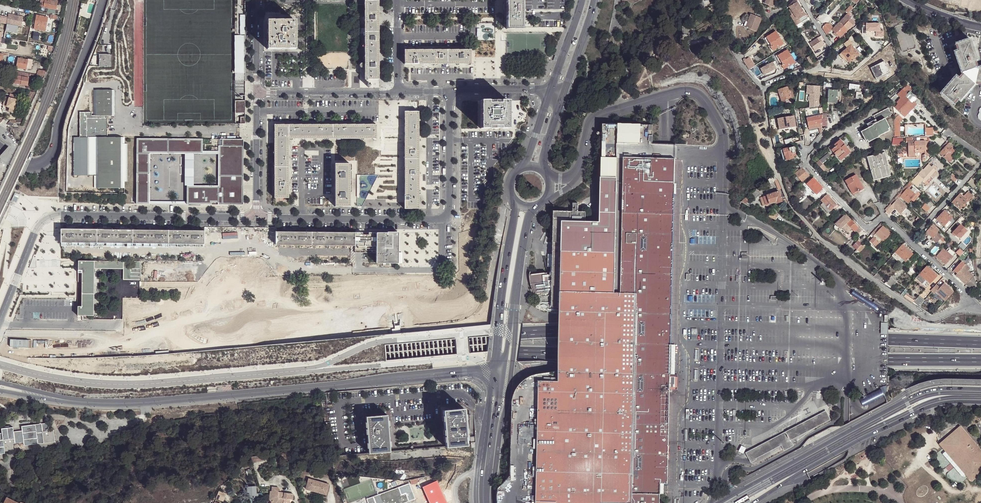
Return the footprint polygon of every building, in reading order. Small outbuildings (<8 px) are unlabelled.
[(44,7),(52,8),(56,9),(57,2),(56,2),(50,1),(45,0),(44,7)] [(365,66),(365,69),(365,72),(365,81),(379,81),(379,55),(378,27),(378,0),(364,0),(365,66)] [(506,28),(521,29),(521,0),(505,0),(506,28)] [(798,19),(805,14),(797,2),(799,0),(796,0),(789,7),(791,9),(794,14),(793,15),(792,14),(790,15),(794,21),(797,26),(801,23),(798,19)] [(21,26),(23,16),(7,12),(7,16),(0,14),(0,22),(21,26)] [(238,34),(234,34),(235,80),(245,80),(244,13),(237,13),(238,34)] [(751,14),(748,20),(745,27),(756,31),(762,18),(751,14)] [(798,19),(801,23),(808,19),(805,14),(798,19)] [(34,29),(46,31),(48,18),(37,15),(35,27),(34,29)] [(840,38),(845,33),(852,25),(849,22),(851,19),(848,15),(833,30),(840,38)] [(267,49),(295,49),(295,21),(267,21),(267,49)] [(823,29),(827,35),(833,28),(829,24),(826,24),(824,26),(823,29)] [(110,30),(105,30),(105,40),(99,41),(98,52),(110,51),(110,30)] [(777,32),(767,38),(772,46),(771,47),(773,51),(784,44),(777,32)] [(852,36),(850,38),(849,38),(850,39),(845,44),(848,48),(852,45),(853,47),(858,43),(852,36)] [(817,40),(810,44),(813,48),(820,44),(817,40)] [(955,53),(962,73),(978,68),(976,61),(978,60),(971,40),(954,45),(957,52),(955,53)] [(853,47),(860,56),(864,51),(858,43),(853,47)] [(842,53),(847,59),(850,64),(860,56),(853,47),(852,45),(848,48),(842,53)] [(404,50),(404,64),(418,64),(470,64),(471,50),(404,50)] [(788,50),(778,56),(783,65),(782,65),(784,70),(796,63),(788,50)] [(110,53),(98,53),(98,65),(110,65),(110,53)] [(750,57),(743,62),(749,70),(756,66),(750,57)] [(28,61),(28,60),(18,58),(16,67),(26,69),(28,61)] [(771,62),(759,69),(763,75),(774,68),(771,62)] [(23,72),(13,70),(11,82),(20,84),(23,72)] [(975,85),(962,73),(957,79),(956,78),(941,94),(954,105),(959,100),(960,101),(975,85)] [(855,99),(861,101),(862,97),(861,96),(861,94),(860,94),(860,91),(858,90),(859,87),(849,85),(848,89),(855,90),(854,93),(856,93),(855,99)] [(914,107),(917,104),(915,102),(918,99),(911,92),(913,89),(908,85),(899,95),(902,98),(898,103),(899,104),(896,107),(905,117),(914,107)] [(791,95),(790,93),(788,87),(778,90),(782,101),(785,100),(786,102),(789,101),(788,99),(792,98),(791,95)] [(94,89),(94,114),(94,115),(106,114),(113,114),(113,88),(94,89)] [(829,90),(828,103),(837,104),(838,91),(829,90)] [(9,107),(14,108),(17,99),(9,97),(7,106),(9,107)] [(245,122),(244,97),(235,98),(235,122),(245,122)] [(480,101),(481,129),(508,128),(508,100),(480,101)] [(21,121),(22,122),(28,110),(24,108),(22,115),(19,120),(21,121)] [(892,115),(888,108),(874,116),(876,120),(877,123),(873,125),(873,126),(869,128),(861,132),(866,142),(868,141),(878,135),(889,129),(890,128),(885,119),(892,115)] [(94,115),(94,114),(88,114),(88,111),(79,111),(79,136),(88,136),(95,136),(107,136),(107,117),(106,117),(106,114),(94,115)] [(419,112),(404,111),(404,207),(404,209),(418,209),(419,112)] [(793,116),(782,118),(785,129),(796,126),(793,116)] [(820,123),(819,116),(807,118),(808,126),(815,125),(820,123)] [(873,125),(877,123),(876,120),(867,125),(869,128),(873,126),(873,125)] [(670,370),(670,363),(671,325),(672,319),(674,189),(674,173),(675,171),(675,144),(660,143),(652,143),(652,124),(616,124),(602,124),(602,129),(602,136),(601,162),(600,195),(600,222),(585,222),(586,212),(564,212),(564,214),(556,214),(555,228),(555,230),(555,242),(553,242),(552,255),(548,255),(547,265),(548,268),(552,268),(552,278),(548,279),(530,281),(531,289),(532,290),(530,291),(536,300),(536,301),(543,308),(549,312),(550,310),(551,307),(561,307),(560,319),(560,332),(559,380),(540,380),(538,421),(536,502),(660,502),(660,489),(660,484),(668,484),(670,390),(671,390),(672,389),(677,389),(677,374),(670,373),(670,370)] [(274,125),(274,198),(288,199),(289,140),(377,140),(376,126),(274,125)] [(878,135),(868,141),(869,143),(880,137),(879,137),(890,131),(889,129),(878,135)] [(88,136),(79,136),(73,136),(73,174),(88,174),(88,136)] [(123,136),(107,136),(95,136),(95,187),(123,186),(123,180),(127,180),(126,142),(123,142),(123,136)] [(203,153),(203,138),(137,138),(137,203),(150,203),(151,152),(185,152),(186,185),(187,203),(243,203),(244,138),(220,137),(220,145),(218,145),(219,184),(195,185),(194,153),(203,153)] [(829,147),(832,150),(838,145),(836,143),(840,140),(838,138),(829,147)] [(918,151),(931,151),(931,138),(920,138),(920,141),(916,141),(916,138),(909,138),(910,143),(911,143),(912,155),(918,155),(919,153),(918,151)] [(838,145),(832,150),(834,153),(836,152),(841,158),(846,154),(849,151),(840,140),(836,143),(838,145)] [(941,152),(940,153),(944,157),(952,148),(953,147),(951,146),(949,144),(945,148),(941,152)] [(796,156),(794,147),(781,151),(784,161),(793,159),(792,157),(796,156)] [(956,153),(952,148),(944,157),(950,162),(954,158),(952,157),(951,156),(952,155),(954,156),(956,153)] [(820,160),(822,163),(831,156),(828,153),(820,160)] [(867,157),(872,175),(875,174),(877,179),(882,177),(887,176),(886,170),(889,169),(885,153),(867,157)] [(799,164),(802,169),(799,170),(798,169),(795,172),(796,173),(795,174),(797,176),(800,180),(802,182),(811,174),(803,165),(801,161),(799,161),(800,164),(799,164)] [(335,164),(335,207),(349,207),(350,164),(335,164)] [(925,184),(927,182),(937,170),(933,166),(932,168),(929,165),(924,171),(923,170),(919,174),(923,178),(921,180),(925,184)] [(882,177),(883,179),(891,176),(889,169),(886,170),(887,176),(882,177)] [(845,181),(847,185),(850,184),(855,193),(859,190),(860,191),(864,189),(856,174),(845,181)] [(951,174),(948,178),(953,183),(957,179),(951,174)] [(775,181),(776,179),(774,176),(768,181),(771,185),(775,181)] [(809,182),(819,193),(822,190),(812,179),(809,182)] [(817,195),(819,193),(809,182),(807,184),(817,195)] [(911,191),(909,189),(912,185),(910,182),(897,196),(900,198),(901,197),(908,203),(911,200),(913,201),(920,194),(914,188),(911,191)] [(969,192),(964,197),(968,201),(969,202),(974,197),(969,192)] [(771,195),(769,196),(761,199),(764,207),(776,202),(777,204),(783,202),(780,193),(771,195)] [(968,201),(964,197),(960,194),(953,203),(960,209),(963,206),(965,204),(968,201)] [(823,203),(831,211),(837,206),(827,195),(821,200),(823,203)] [(907,207),(896,197),(885,209),(883,211),(885,213),(886,212),(888,214),(891,212),(890,211),(893,207),(894,208),(900,214),(902,213),(903,214),(904,215),(908,210),(906,208),(907,207)] [(828,213),(831,211),(823,203),(821,206),(828,213)] [(889,214),(892,217),(897,211),(894,209),(889,214)] [(945,226),(949,222),(952,218),(948,215),(949,213),(946,210),(937,220),(944,226),(945,226)] [(779,215),(772,211),(769,216),(776,220),(779,215)] [(873,221),(877,217),(872,213),(863,220),(866,222),(869,222),(871,222),(873,221)] [(846,215),(836,224),(841,229),(842,228),(847,233),(852,229),(858,235),(861,232),(853,223),(855,221),(853,219),(851,220),(846,215)] [(882,226),(880,224),(873,231),(876,233),(882,226)] [(959,224),(951,234),(954,237),(955,235),(959,239),(966,231),(959,224)] [(935,227),(932,225),(930,227),(931,227),(924,235),(926,237),(927,235),(929,237),(930,236),(933,239),(932,240),(937,244),(941,240),(943,243),(945,241),(937,233),(939,231),(936,229),(934,227),(935,227)] [(875,234),(881,240),(884,242),(891,234),(882,226),(876,233),(875,234)] [(847,233),(842,228),(841,229),(839,231),(844,236),(847,233)] [(61,243),(204,245),(204,231),(61,229),(61,243)] [(873,231),(870,235),(874,238),(870,242),(876,247),(880,243),(879,242),(881,240),(875,234),(876,233),(873,231)] [(354,233),(275,232),(275,245),(355,246),(354,233)] [(399,234),(354,233),(355,246),(377,247),(377,263),(398,263),(399,234)] [(853,247),(856,250),(857,249),(861,245),(857,242),(853,247)] [(903,245),(895,253),(902,259),(906,262),(913,254),(903,245)] [(953,257),(944,249),(936,256),(946,265),(953,257)] [(895,253),(892,256),(899,262),(902,259),(895,253)] [(425,267),(425,254),(409,254),(410,267),(425,267)] [(82,271),(82,274),(94,274),(95,261),(78,261),(78,271),(82,271)] [(94,274),(124,273),(140,273),(140,265),(140,262),(95,261),(94,274)] [(954,271),(958,274),(964,267),(965,266),(962,263),(954,271)] [(937,276),(926,267),(919,275),(926,281),(930,284),(937,276)] [(966,285),(974,277),(969,272),(964,267),(958,274),(956,276),(966,285)] [(78,306),(77,316),(94,316),(94,274),(82,274),(82,306),(78,306)] [(919,275),(915,279),(922,285),(926,281),(919,275)] [(971,293),(976,287),(977,287),(977,282),(975,283),(975,280),(976,280),(975,275),(974,277),(966,285),(965,287),(971,293)] [(884,284),(890,288),(896,282),(891,277),(884,284)] [(935,292),(945,301),(953,292),(943,283),(939,288),(936,285),(931,289),(931,290),(931,291),(934,294),(935,292)] [(870,307),(873,302),(872,302),(853,290),(850,295),(870,307)] [(912,303),(914,301),(905,295),(903,297),(912,303)] [(912,303),(918,307),(924,301),(919,296),(914,301),(912,303)] [(872,302),(873,302),(882,308),(884,305),(874,299),(872,302)] [(883,394),(880,388),(860,398),(863,405),(884,395),(883,394)] [(443,409),(446,447),(468,445),(465,407),(443,409)] [(796,438),(802,435),(828,422),(824,413),(793,429),(784,434),(744,454),(749,464),(755,461),(754,460),(780,447),(782,452),(791,447),(788,442),(796,438)] [(366,416),(369,453),(391,451),(387,414),(366,416)] [(13,431),(13,429),(2,430),(2,434),(0,435),(0,460),(3,460),(2,455),(5,455),(4,452),(13,451),(13,445),(23,444),(23,447),(38,445),(55,443),(54,432),(49,432),(49,425),(42,425),(21,428),(22,430),(22,432),(14,433),(13,431)] [(968,474),(972,479),(980,471),(980,451),(960,428),(941,445),(946,450),(947,449),(969,473),(968,474)] [(706,448),(691,448),(691,461),(706,462),(706,448)] [(946,450),(968,474),(969,473),(947,449),(946,450)] [(262,455),(251,458),(252,462),(253,464),(266,460),(266,457),(262,458),(262,455)] [(241,477),(240,474),(233,480),(235,483),(240,479),(241,477)] [(329,484),(309,479),(306,489),(326,494),(329,484)] [(423,488),(430,502),(447,502),(438,481),(423,488)] [(409,501),(406,493),(403,485),(373,496),(376,502),(398,502),(399,502),(404,502),(409,501)] [(247,486),(248,495),(250,495),(250,501),(251,502),(260,502),(259,501),(259,493),(257,494),(257,486),(247,486)] [(284,493),(284,497),(279,496),(279,492),(279,488),(273,487),(272,492),(271,491),(270,499),(273,502),(290,502),(290,500),(293,500),(293,494),(284,493)] [(226,494),(219,491),(216,498),(223,501),(226,494)]
